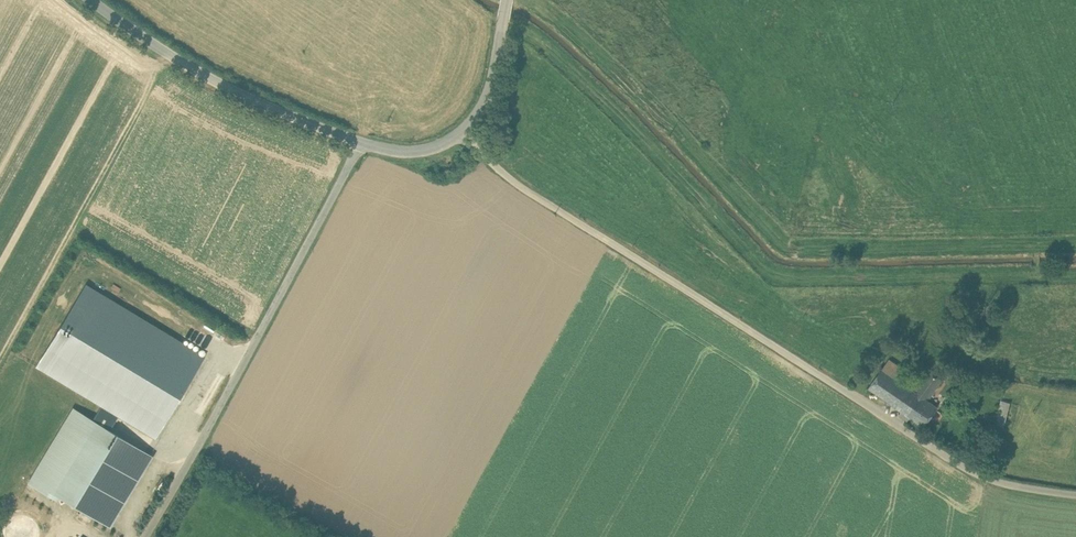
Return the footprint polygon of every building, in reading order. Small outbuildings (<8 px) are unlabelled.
[(204,355),(87,284),(38,366),(154,437),(204,355)] [(202,327),(196,338),(205,343),(211,331),(202,327)] [(906,371),(889,359),(869,387),(904,412),(918,393),(915,390),(899,380),(906,371)] [(928,371),(915,390),(918,393),(928,400),(942,380),(928,371)] [(928,400),(918,393),(904,412),(924,425),(938,406),(928,400)] [(1010,403),(1002,400),(996,424),(1004,426),(1010,403)] [(73,408),(28,482),(57,499),(60,494),(55,491),(96,422),(73,408)] [(152,456),(96,422),(55,491),(60,494),(111,525),(152,456)] [(40,532),(38,526),(34,520),(28,516),(22,515),(15,516),(9,520),(5,526),(4,533),(5,536),(39,536),(40,532)]
